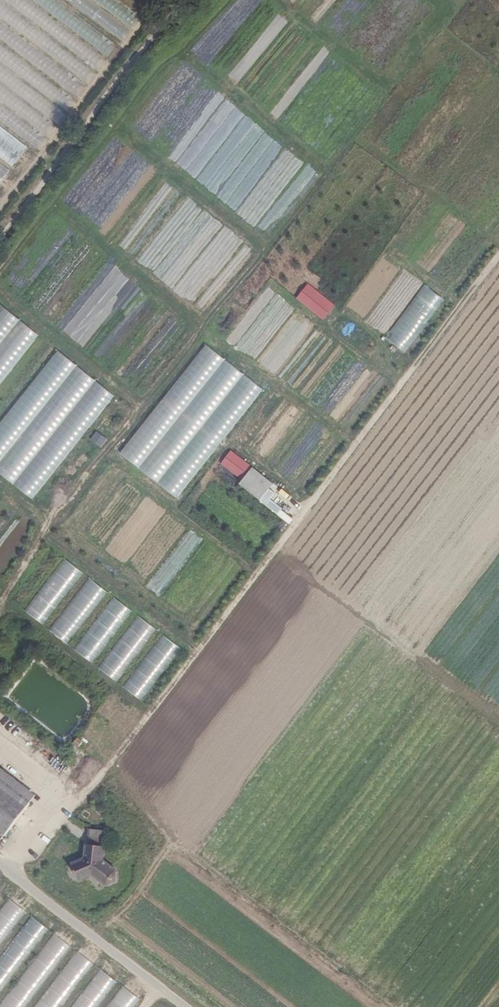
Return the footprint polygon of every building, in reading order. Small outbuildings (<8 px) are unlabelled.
[(46,13),(54,5),(49,0),(32,0),(46,13)] [(50,28),(58,30),(62,15),(68,16),(69,9),(50,4),(47,14),(41,13),(39,22),(49,24),(48,27),(38,25),(36,34),(48,37),(50,28)] [(116,159),(131,172),(142,161),(116,137),(109,145),(111,146),(110,147),(119,155),(116,159)] [(103,212),(75,187),(64,199),(91,225),(103,212)] [(185,213),(193,219),(202,208),(186,195),(176,206),(185,213)] [(12,290),(129,380),(173,322),(168,318),(172,314),(164,307),(149,326),(145,327),(157,336),(152,343),(143,345),(146,347),(142,352),(141,347),(130,339),(131,340),(122,342),(116,314),(117,314),(135,310),(146,295),(137,288),(143,287),(62,226),(34,262),(40,267),(28,270),(12,290)] [(161,263),(152,256),(164,240),(155,233),(135,260),(153,273),(161,263)] [(388,340),(410,353),(444,295),(422,282),(388,340)] [(324,320),(337,306),(310,283),(297,298),(324,320)] [(40,333),(0,303),(0,385),(40,333)] [(204,342),(122,455),(181,498),(263,386),(204,342)] [(0,426),(0,473),(38,499),(114,391),(55,349),(0,426)] [(272,467),(284,454),(276,447),(264,460),(272,467)] [(232,450),(221,463),(243,480),(254,467),(232,450)] [(254,467),(241,484),(291,522),(294,517),(272,500),(277,494),(271,489),(276,483),(254,467)] [(63,557),(26,612),(46,625),(83,570),(63,557)] [(51,632),(71,644),(106,588),(86,576),(51,632)] [(74,648),(92,662),(133,611),(115,596),(74,648)] [(119,682),(157,628),(138,614),(99,668),(119,682)] [(161,633),(124,687),(143,700),(181,646),(161,633)] [(12,734),(17,727),(9,720),(3,727),(12,734)] [(81,735),(75,743),(90,755),(96,747),(81,735)] [(0,766),(0,779),(30,802),(36,794),(0,766)] [(4,835),(30,802),(0,779),(0,832),(4,835)] [(107,831),(90,829),(86,858),(73,864),(81,880),(93,874),(107,884),(116,880),(117,870),(105,861),(107,831)] [(23,908),(5,896),(0,903),(0,942),(23,908)] [(0,955),(0,993),(46,926),(29,914),(0,955)] [(70,944),(50,931),(0,1005),(0,1006),(32,1006),(35,1002),(32,1001),(70,944)] [(92,961),(74,949),(33,1006),(59,1006),(92,961)] [(69,1006),(95,1006),(115,979),(98,966),(69,1006)] [(138,997),(120,984),(104,1006),(131,1006),(138,997)]
